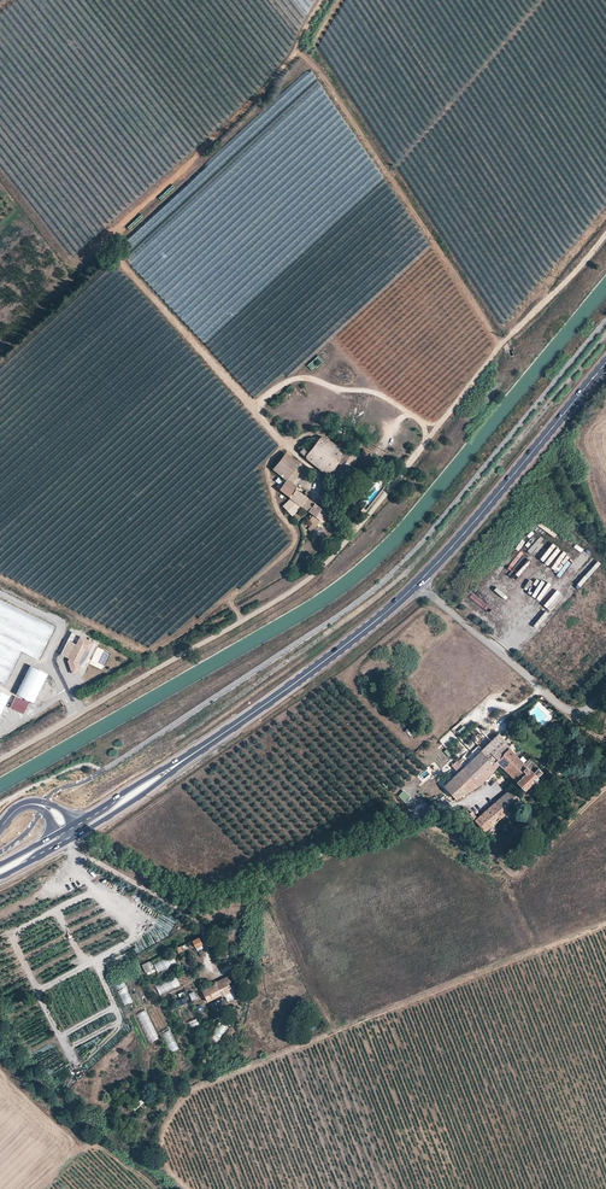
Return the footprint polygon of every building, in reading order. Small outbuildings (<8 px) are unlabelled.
[(334,353),(340,348),(335,342),(329,347),(334,353)] [(330,476),(337,480),(333,487),(337,489),(350,467),(352,468),(358,456),(324,437),(323,437),(321,436),(320,437),(307,454),(306,456),(306,457),(326,473),(330,476)] [(293,463),(296,459),(286,452),(272,468),(286,480),(287,478),(293,482),(305,467),(300,463),(297,466),(293,463)] [(308,497),(296,488),(298,486),(293,482),(287,478),(286,480),(279,489),(291,498),(283,506),(292,515),(302,506),(308,497)] [(302,506),(309,511),(315,502),(308,497),(302,506)] [(309,511),(312,513),(308,520),(315,525),(317,522),(321,524),(323,521),(325,523),(331,514),(315,502),(309,511)] [(572,557),(579,547),(576,544),(568,554),(572,557)] [(544,561),(553,573),(568,562),(558,549),(544,561)] [(564,586),(574,595),(600,566),(589,556),(576,571),(583,578),(580,581),(573,575),(564,586)] [(21,650),(39,658),(55,626),(0,599),(0,639),(21,650)] [(93,642),(72,632),(61,654),(69,658),(69,659),(71,660),(73,667),(70,668),(72,673),(80,671),(78,666),(80,665),(78,662),(85,649),(89,651),(93,642)] [(5,683),(21,650),(0,639),(0,681),(5,683)] [(34,703),(48,674),(30,666),(16,694),(34,703)] [(10,696),(0,691),(0,715),(10,696)] [(23,714),(29,703),(15,697),(10,708),(23,714)] [(506,724),(510,728),(521,717),(517,713),(506,724)] [(439,739),(444,746),(457,738),(451,730),(439,739)] [(491,732),(487,736),(492,741),(497,737),(493,732),(491,732)] [(497,737),(492,741),(498,747),(492,753),(498,759),(508,748),(509,747),(507,745),(504,742),(505,740),(499,735),(497,737)] [(487,736),(484,739),(489,745),(492,741),(487,736)] [(489,745),(464,767),(471,774),(470,775),(479,785),(487,777),(490,774),(499,763),(496,761),(498,759),(492,753),(498,747),(492,741),(489,745)] [(520,760),(513,751),(517,747),(512,742),(510,744),(507,745),(509,747),(508,748),(498,759),(496,761),(499,763),(508,773),(518,765),(516,763),(520,760)] [(508,773),(524,789),(530,783),(533,784),(537,780),(538,774),(541,772),(536,766),(529,759),(524,763),(520,760),(516,763),(518,765),(508,773)] [(458,761),(452,766),(457,771),(462,766),(458,761)] [(471,774),(464,767),(454,776),(445,784),(444,786),(451,793),(455,798),(478,785),(479,785),(470,775),(471,774)] [(441,780),(445,784),(454,776),(449,772),(441,780)] [(511,789),(507,792),(517,804),(519,802),(518,796),(511,789)] [(507,792),(503,796),(513,807),(517,804),(507,792)] [(503,796),(494,803),(504,815),(513,807),(503,796)] [(494,803),(474,820),(484,831),(504,815),(494,803)] [(187,942),(190,947),(194,945),(195,947),(201,943),(198,937),(187,942)] [(175,948),(178,953),(185,950),(182,945),(175,948)] [(154,962),(156,971),(176,965),(174,957),(154,962)] [(144,964),(147,970),(154,967),(150,961),(144,964)] [(156,986),(159,994),(188,982),(184,974),(156,986)] [(200,991),(206,1002),(220,995),(214,984),(200,991)] [(180,1007),(189,1003),(187,997),(177,1001),(180,1007)] [(150,1043),(159,1039),(146,1010),(136,1014),(150,1043)] [(212,1039),(219,1042),(227,1026),(220,1023),(212,1039)] [(171,1028),(162,1031),(168,1053),(177,1050),(171,1028)] [(135,1111),(145,1104),(141,1099),(131,1107),(135,1111)]
